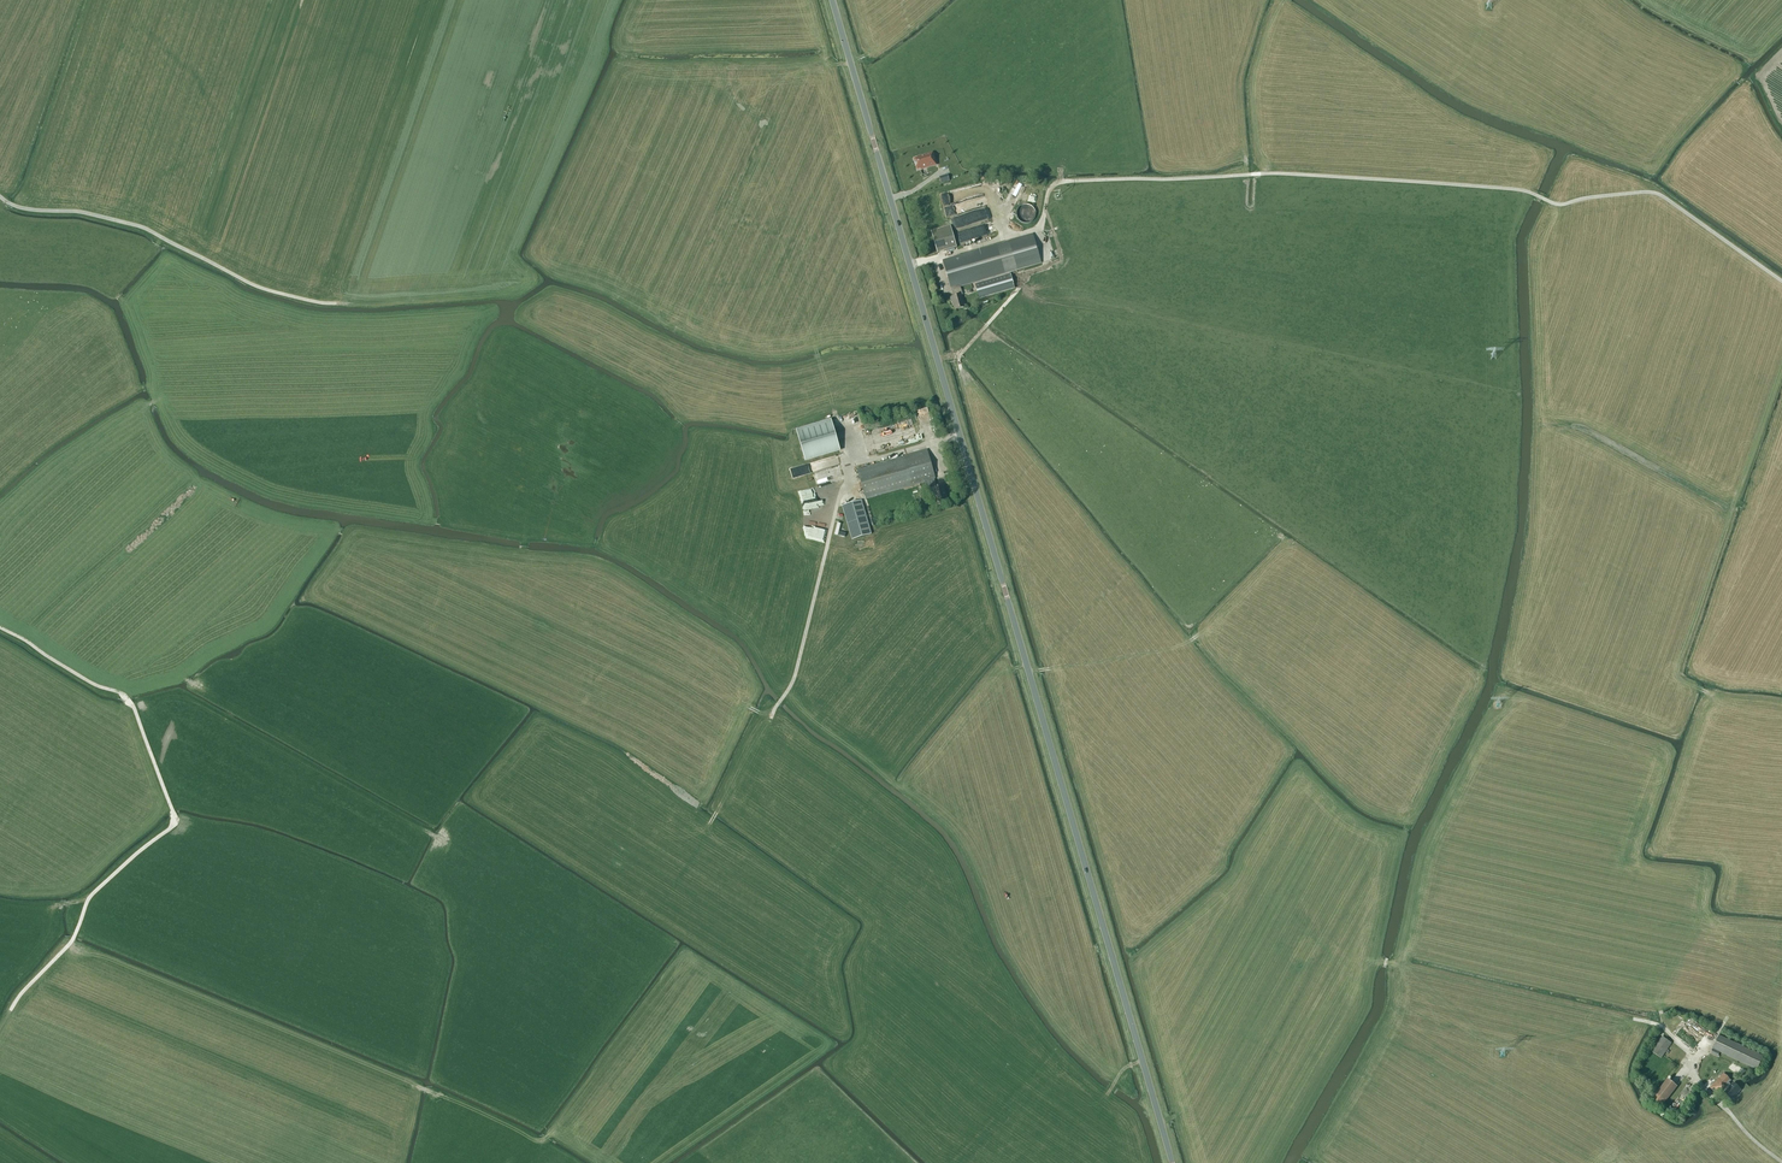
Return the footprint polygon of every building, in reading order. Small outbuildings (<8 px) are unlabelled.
[(917,158),(914,159),(917,170),(921,169),(921,170),(936,165),(933,153),(917,157),(917,158)] [(948,175),(939,177),(941,183),(949,181),(948,175)] [(1023,216),(1032,220),(1037,210),(1028,206),(1023,216)] [(951,226),(932,231),(937,253),(957,248),(951,226)] [(952,302),(953,302),(955,310),(965,307),(961,295),(962,295),(960,287),(1041,263),(1033,234),(943,261),(953,297),(951,298),(952,302)] [(979,299),(1012,289),(1015,288),(1010,274),(999,277),(975,284),(979,299)] [(831,419),(796,429),(805,461),(840,451),(831,419)] [(934,479),(935,479),(927,450),(857,470),(866,499),(924,482),(927,490),(933,489),(937,505),(948,502),(943,485),(937,487),(934,479)] [(842,506),(852,539),(871,534),(861,500),(842,506)] [(1681,1027),(1676,1034),(1694,1048),(1703,1036),(1687,1024),(1683,1029),(1681,1027)] [(1710,1054),(1718,1057),(1720,1052),(1757,1070),(1764,1056),(1719,1035),(1712,1049),(1713,1049),(1710,1054)] [(1652,1052),(1661,1058),(1672,1043),(1662,1037),(1652,1052)] [(1715,1090),(1718,1094),(1722,1091),(1727,1096),(1737,1086),(1724,1073),(1714,1084),(1712,1082),(1708,1086),(1714,1091),(1715,1090)] [(1652,1098),(1662,1106),(1677,1087),(1667,1079),(1652,1098)]
